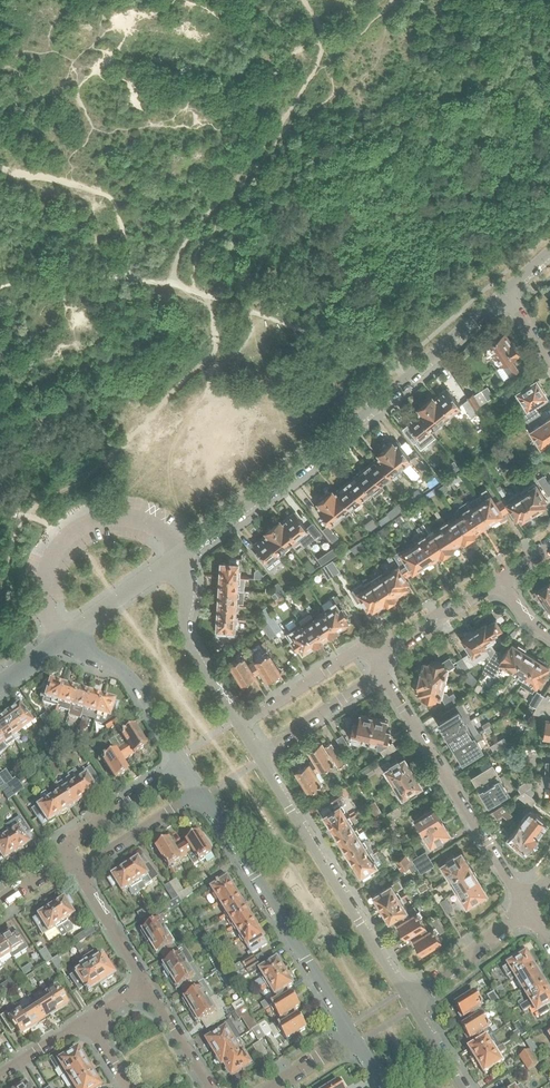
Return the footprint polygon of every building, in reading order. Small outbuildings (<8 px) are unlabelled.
[(511,359),(521,353),(512,340),(510,342),(507,337),(508,333),(501,332),(501,335),(488,344),(489,345),(488,347),(488,349),(489,351),(490,352),(492,353),(494,353),(496,356),(495,358),(495,360),(496,362),(497,363),(499,364),(501,364),(502,365),(494,370),(503,382),(519,371),(511,359)] [(534,405),(547,397),(546,394),(547,393),(543,387),(542,388),(537,381),(518,392),(519,395),(517,397),(522,405),(520,406),(522,410),(525,409),(526,411),(521,414),(527,422),(540,413),(536,407),(535,407),(534,405)] [(461,406),(447,389),(437,397),(451,414),(461,406)] [(488,400),(482,391),(475,395),(473,394),(467,398),(468,399),(475,409),(488,400)] [(451,414),(437,397),(437,396),(434,398),(433,397),(431,398),(429,398),(424,401),(441,422),(451,414)] [(478,413),(475,409),(468,399),(463,404),(473,418),(478,413)] [(441,422),(424,401),(420,405),(420,407),(418,409),(419,410),(417,413),(431,430),(441,422)] [(431,430),(417,413),(407,421),(421,438),(431,430)] [(543,423),(542,421),(544,419),(540,413),(527,422),(542,446),(548,443),(549,441),(549,418),(543,423)] [(410,457),(397,442),(394,444),(393,442),(391,444),(389,443),(384,446),(401,468),(412,459),(413,461),(420,456),(417,452),(410,457)] [(401,468),(384,446),(380,450),(380,453),(378,454),(379,456),(377,458),(391,476),(391,475),(395,480),(399,477),(395,472),(401,468)] [(391,476),(377,458),(367,467),(381,484),(391,476)] [(446,467),(442,470),(444,472),(447,469),(450,473),(459,466),(455,462),(454,460),(446,467)] [(381,484),(367,467),(357,475),(371,492),(381,484)] [(442,470),(438,473),(443,479),(447,476),(444,472),(442,470)] [(371,492),(357,475),(347,483),(361,500),(371,492)] [(545,476),(545,475),(538,479),(549,496),(549,495),(549,484),(545,476)] [(361,500),(347,483),(337,491),(351,508),(361,500)] [(449,489),(445,484),(438,489),(442,494),(449,489)] [(543,502),(546,500),(536,485),(522,494),(535,515),(543,510),(542,508),(543,507),(544,506),(544,504),(544,503),(543,502)] [(429,498),(437,492),(435,488),(426,495),(429,498)] [(508,503),(504,497),(502,499),(497,502),(491,494),(487,489),(481,493),(481,494),(476,498),(479,502),(493,524),(499,520),(499,517),(511,509),(508,503)] [(351,508),(337,491),(337,490),(334,492),(333,491),(331,492),(329,491),(324,495),(341,516),(351,508)] [(535,515),(522,494),(508,503),(511,509),(517,519),(520,517),(521,518),(522,519),(523,519),(525,519),(526,518),(528,520),(535,515)] [(341,516),(324,495),(320,499),(320,502),(318,503),(319,505),(316,507),(331,524),(341,516)] [(493,524),(479,502),(476,498),(470,501),(469,500),(464,504),(480,529),(484,527),(486,528),(493,524)] [(480,529),(464,504),(459,507),(460,508),(454,512),(457,516),(471,538),(477,534),(477,531),(480,529)] [(392,519),(402,510),(398,505),(388,513),(392,519)] [(443,519),(440,513),(438,511),(435,513),(440,521),(443,519)] [(307,528),(295,512),(285,520),(302,542),(305,546),(315,539),(316,540),(323,534),(314,522),(307,528)] [(412,522),(413,521),(407,512),(396,519),(400,525),(406,521),(412,522)] [(382,526),(391,519),(388,515),(378,521),(382,526)] [(471,538),(457,516),(451,520),(450,519),(445,522),(460,545),(471,538)] [(378,525),(373,518),(364,525),(370,532),(378,525)] [(302,542),(285,520),(282,522),(281,520),(279,522),(276,521),(272,525),(288,546),(293,541),(297,546),(302,542)] [(460,545),(445,522),(440,526),(440,527),(435,530),(449,552),(460,545)] [(449,552),(435,530),(429,534),(422,524),(417,528),(423,537),(436,557),(440,555),(442,556),(449,552)] [(288,546),(272,525),(267,528),(267,531),(266,532),(267,534),(264,536),(264,537),(277,554),(278,554),(281,557),(287,553),(284,549),(288,546)] [(339,538),(329,525),(323,530),(333,542),(339,538)] [(391,532),(387,526),(386,526),(378,531),(382,538),(391,532)] [(277,554),(264,537),(254,545),(259,551),(255,554),(260,561),(261,561),(270,572),(284,561),(281,557),(278,554),(277,554)] [(436,557),(423,537),(418,540),(418,541),(412,545),(426,567),(433,562),(433,560),(436,557)] [(367,549),(362,542),(351,549),(356,556),(367,549)] [(426,567),(412,545),(401,552),(400,551),(394,555),(400,565),(398,566),(406,577),(418,569),(420,571),(426,567)] [(238,577),(239,559),(230,558),(230,563),(222,563),(220,565),(220,569),(221,571),(221,576),(238,577)] [(309,560),(303,564),(310,574),(314,570),(316,569),(309,560)] [(341,571),(333,560),(327,564),(334,576),(335,575),(341,571)] [(334,576),(327,564),(321,568),(329,580),(334,576)] [(409,582),(406,577),(398,566),(384,576),(398,597),(406,592),(404,590),(406,588),(407,587),(407,585),(406,584),(409,582)] [(266,579),(259,569),(255,571),(255,578),(266,579)] [(398,597),(384,576),(383,574),(371,582),(386,605),(387,604),(389,604),(393,602),(393,600),(398,597)] [(237,591),(238,577),(221,576),(220,582),(219,583),(219,587),(220,589),(220,590),(237,591)] [(279,582),(272,587),(280,598),(286,593),(279,582)] [(386,605),(371,582),(365,586),(364,584),(363,585),(362,583),(351,591),(358,602),(360,601),(363,605),(365,603),(369,608),(371,606),(373,609),(377,607),(379,609),(386,605)] [(538,591),(543,599),(542,601),(545,605),(547,605),(549,608),(549,607),(549,583),(538,591)] [(219,603),(236,604),(237,591),(220,590),(220,595),(218,597),(218,600),(219,602),(219,603)] [(348,616),(343,608),(345,607),(338,595),(331,599),(334,603),(330,605),(331,607),(325,611),(339,631),(346,626),(345,625),(349,622),(346,617),(348,616)] [(219,617),(236,618),(236,604),(219,603),(219,608),(218,610),(217,614),(218,616),(219,617)] [(314,611),(312,609),(308,603),(305,605),(311,613),(314,611)] [(283,629),(268,607),(268,606),(261,610),(267,619),(269,623),(276,634),(283,629)] [(339,631),(325,611),(314,618),(327,639),(339,631)] [(327,639),(314,618),(311,613),(300,620),(302,625),(316,646),(327,639)] [(235,632),(236,618),(219,617),(218,622),(217,623),(216,627),(218,629),(217,635),(234,636),(235,632)] [(269,623),(267,619),(258,619),(257,619),(257,623),(261,628),(263,627),(269,623)] [(493,634),(501,629),(496,620),(488,626),(486,624),(475,632),(483,644),(488,641),(490,644),(497,640),(493,634)] [(276,634),(269,623),(263,627),(271,638),(277,635),(276,634)] [(316,646),(302,625),(301,625),(287,634),(291,642),(293,641),(298,648),(300,647),(304,652),(307,649),(309,651),(316,646)] [(485,648),(483,644),(475,632),(463,639),(473,655),(474,655),(478,661),(487,655),(490,660),(492,657),(485,648)] [(281,672),(263,643),(261,645),(264,649),(262,651),(264,655),(255,660),(263,671),(269,680),(281,672)] [(513,671),(525,652),(526,650),(519,645),(517,647),(513,645),(510,649),(509,648),(502,659),(494,653),(492,657),(490,660),(489,662),(487,665),(495,671),(500,664),(503,666),(503,665),(513,671)] [(263,671),(255,660),(249,664),(238,647),(235,649),(239,655),(238,657),(239,659),(231,664),(243,684),(263,671)] [(524,680),(537,660),(536,659),(535,658),(531,656),(530,655),(525,652),(513,671),(512,672),(524,680)] [(476,664),(469,654),(463,658),(470,668),(476,664)] [(540,684),(548,672),(547,671),(549,667),(544,664),(546,662),(539,657),(537,660),(524,680),(524,681),(536,688),(539,683),(540,684)] [(446,678),(449,669),(454,665),(450,658),(444,662),(443,664),(431,661),(430,664),(423,663),(420,678),(444,683),(445,678),(446,678)] [(470,668),(463,658),(457,662),(463,672),(470,668)] [(199,684),(195,677),(190,680),(194,687),(199,684)] [(449,696),(447,693),(442,692),(444,683),(420,678),(416,693),(423,694),(422,698),(436,700),(436,697),(441,698),(442,698),(447,706),(458,699),(454,693),(449,696)] [(55,713),(63,686),(58,685),(57,683),(53,682),(51,682),(50,682),(47,690),(43,689),(39,698),(44,700),(43,704),(51,707),(51,706),(54,707),(52,712),(55,713)] [(70,709),(76,690),(75,690),(74,688),(70,687),(68,688),(63,686),(55,713),(58,714),(59,710),(69,713),(69,711),(70,709)] [(83,713),(89,694),(88,694),(87,692),(83,691),(81,692),(76,690),(70,709),(83,713)] [(538,707),(545,696),(537,691),(529,704),(536,709),(538,707)] [(96,717),(102,698),(101,698),(100,696),(96,695),(94,696),(89,694),(83,713),(83,715),(82,714),(80,721),(84,722),(85,717),(93,720),(95,719),(96,717)] [(548,695),(546,697),(545,696),(538,707),(549,709),(549,696),(548,695)] [(116,713),(119,703),(113,702),(112,700),(109,699),(107,700),(102,698),(96,717),(109,721),(112,712),(116,713)] [(27,717),(19,706),(18,707),(16,707),(13,709),(13,711),(9,713),(22,730),(36,721),(31,714),(27,717)] [(538,707),(536,709),(533,714),(549,716),(549,709),(538,707)] [(448,735),(467,723),(459,711),(441,722),(441,723),(441,725),(444,729),(445,729),(448,735)] [(478,716),(474,711),(470,714),(473,719),(478,716)] [(9,713),(0,720),(15,742),(18,746),(20,744),(17,740),(19,739),(16,734),(22,730),(9,713)] [(52,723),(45,714),(40,718),(39,718),(49,732),(52,723)] [(369,741),(374,718),(361,714),(358,724),(354,723),(350,738),(360,741),(360,739),(369,741)] [(391,732),(386,730),(388,721),(374,718),(369,741),(377,743),(377,744),(381,746),(389,741),(391,732)] [(115,727),(117,725),(113,719),(103,726),(108,732),(115,727)] [(547,719),(545,728),(543,728),(542,735),(544,736),(544,738),(549,738),(549,719),(547,719)] [(0,720),(0,740),(3,744),(6,748),(15,742),(0,720)] [(456,747),(479,732),(472,720),(467,723),(448,735),(456,747)] [(146,747),(134,727),(126,732),(125,730),(122,732),(117,725),(115,727),(121,735),(115,739),(127,759),(146,747)] [(482,748),(477,740),(483,737),(480,731),(479,732),(456,747),(459,752),(459,754),(462,758),(463,758),(464,760),(482,748)] [(350,746),(343,735),(337,739),(344,750),(350,746)] [(495,752),(508,744),(508,743),(505,737),(491,746),(495,752)] [(58,746),(53,739),(47,744),(52,750),(58,746)] [(127,772),(122,763),(127,759),(115,739),(109,742),(115,753),(103,761),(114,780),(127,772)] [(345,765),(332,743),(325,747),(322,741),(309,749),(315,759),(321,768),(334,760),(339,768),(345,765)] [(384,756),(397,748),(393,742),(381,750),(384,756)] [(88,754),(84,749),(79,753),(82,758),(88,754)] [(321,768),(315,759),(297,770),(309,790),(327,778),(321,768)] [(415,772),(410,764),(409,765),(405,759),(400,762),(399,760),(392,764),(390,760),(382,765),(389,777),(392,776),(396,783),(415,772)] [(501,778),(493,765),(474,777),(475,778),(475,779),(477,783),(479,784),(482,789),(501,778)] [(98,784),(100,783),(90,767),(78,775),(75,770),(67,775),(69,778),(69,777),(84,800),(89,797),(91,797),(94,795),(95,793),(101,789),(98,784)] [(6,771),(0,775),(0,778),(6,787),(12,783),(13,782),(6,771)] [(422,786),(418,780),(420,779),(415,772),(396,783),(397,785),(395,786),(399,793),(400,792),(403,798),(404,797),(405,798),(408,796),(408,795),(409,794),(410,797),(418,792),(417,789),(422,786)] [(536,778),(532,772),(528,775),(530,779),(531,781),(536,778)] [(84,800),(69,777),(69,778),(57,785),(59,789),(61,791),(72,808),(77,805),(78,805),(82,803),(82,801),(84,800)] [(542,777),(542,786),(549,786),(549,777),(542,777)] [(508,790),(501,778),(482,789),(485,795),(485,796),(488,800),(489,800),(490,802),(508,790)] [(362,779),(356,783),(360,790),(366,786),(362,779)] [(534,786),(531,781),(530,779),(517,787),(522,794),(525,791),(531,788),(534,786)] [(19,793),(12,783),(6,787),(13,797),(19,793)] [(13,797),(6,787),(1,790),(1,791),(8,801),(13,797)] [(343,798),(346,796),(342,790),(330,798),(333,803),(334,804),(343,798)] [(72,808),(61,791),(49,799),(48,799),(59,816),(61,815),(63,815),(66,813),(67,811),(72,808)] [(537,800),(530,795),(525,791),(522,794),(518,796),(532,807),(537,800)] [(59,816),(48,799),(49,799),(45,793),(40,796),(44,802),(31,810),(42,827),(49,823),(50,823),(54,821),(54,819),(59,816)] [(348,818),(341,806),(346,803),(343,798),(334,804),(333,803),(321,810),(328,821),(328,823),(330,826),(331,827),(332,828),(348,818)] [(389,822),(404,812),(400,805),(384,815),(389,822)] [(512,814),(508,811),(505,805),(494,812),(495,812),(494,813),(497,818),(498,817),(498,818),(503,815),(509,819),(512,814)] [(444,821),(439,813),(435,807),(429,811),(428,810),(421,814),(422,816),(416,820),(424,832),(443,822),(444,821)] [(548,823),(543,819),(544,818),(535,811),(534,813),(529,810),(526,814),(527,815),(521,822),(539,837),(544,830),(544,829),(548,823)] [(34,841),(29,834),(30,833),(20,817),(1,829),(16,853),(22,849),(24,850),(27,847),(27,846),(34,841)] [(355,829),(348,818),(332,828),(335,833),(335,835),(337,838),(339,839),(339,840),(355,829)] [(450,834),(449,832),(449,831),(447,827),(446,826),(443,822),(424,832),(431,846),(448,836),(447,835),(450,834)] [(537,839),(539,837),(521,822),(519,824),(516,822),(506,834),(510,837),(506,842),(522,854),(525,851),(527,852),(532,845),(534,846),(536,846),(537,845),(538,843),(539,842),(538,840),(537,839)] [(0,828),(0,837),(1,838),(0,839),(0,864),(5,860),(7,861),(10,858),(11,857),(16,853),(1,829),(0,828)] [(363,841),(368,838),(364,831),(358,834),(355,829),(339,840),(342,845),(342,846),(344,850),(346,850),(346,851),(363,841)] [(212,854),(200,834),(175,850),(182,861),(194,854),(200,864),(205,861),(204,859),(212,854)] [(182,861),(175,850),(169,840),(157,849),(170,868),(182,861)] [(363,841),(346,851),(350,856),(350,858),(352,862),(353,862),(354,863),(370,853),(363,841)] [(381,871),(379,867),(384,864),(377,853),(375,854),(373,851),(370,853),(354,863),(357,868),(357,870),(359,873),(361,874),(364,880),(372,875),(381,871)] [(431,859),(426,851),(413,860),(415,863),(417,867),(431,859)] [(415,863),(413,860),(409,853),(407,854),(396,861),(402,871),(413,864),(415,863)] [(470,866),(469,865),(470,864),(467,860),(466,859),(462,853),(456,857),(455,855),(447,860),(448,862),(442,865),(450,878),(470,866)] [(158,878),(148,864),(144,857),(137,861),(135,861),(132,863),(131,865),(126,869),(141,892),(146,889),(145,887),(152,882),(158,878)] [(422,874),(435,865),(431,859),(417,867),(422,874)] [(478,879),(477,878),(478,876),(475,872),(473,872),(470,866),(450,878),(458,891),(478,879)] [(141,892),(126,869),(120,872),(118,872),(115,874),(114,876),(108,880),(113,889),(118,885),(123,893),(129,889),(134,896),(141,892)] [(235,889),(233,886),(231,885),(225,875),(216,880),(219,885),(212,890),(219,902),(235,892),(235,891),(235,889)] [(487,894),(486,893),(487,891),(484,887),(483,887),(478,879),(458,891),(467,906),(469,905),(470,908),(477,903),(476,901),(487,894)] [(184,892),(177,880),(171,884),(179,896),(184,892)] [(179,896),(171,884),(165,888),(173,901),(179,897),(179,896)] [(378,911),(400,898),(392,884),(374,895),(379,904),(375,906),(378,911)] [(182,902),(193,895),(189,889),(184,892),(179,896),(179,897),(182,902)] [(243,904),(242,903),(242,901),(240,898),(239,897),(235,892),(219,902),(227,914),(243,904)] [(444,899),(442,894),(439,896),(438,893),(435,895),(439,902),(441,901),(447,898),(446,897),(444,899)] [(73,916),(68,908),(73,905),(68,897),(61,901),(59,901),(56,903),(56,905),(50,908),(67,934),(72,931),(72,930),(72,928),(70,925),(68,924),(66,921),(73,916)] [(171,911),(183,904),(182,902),(179,897),(173,901),(167,905),(171,911)] [(408,910),(400,898),(378,911),(380,916),(385,913),(390,921),(397,917),(408,910)] [(454,909),(447,899),(447,898),(441,901),(448,913),(454,909)] [(250,916),(250,915),(250,913),(248,910),(246,909),(243,904),(227,914),(234,926),(250,916)] [(426,925),(421,917),(418,912),(418,911),(415,906),(408,910),(397,917),(401,922),(398,924),(406,937),(416,931),(426,925)] [(141,920),(153,913),(149,907),(138,914),(141,920)] [(67,934),(50,908),(45,912),(43,912),(39,914),(39,916),(32,920),(42,936),(54,928),(56,931),(56,933),(58,937),(60,937),(61,938),(67,934)] [(167,934),(163,927),(167,924),(162,915),(150,923),(152,927),(141,934),(148,945),(167,934)] [(258,928),(257,927),(257,925),(255,921),(253,921),(250,916),(234,926),(242,938),(258,928)] [(442,940),(434,927),(437,926),(439,929),(443,926),(438,918),(426,926),(426,925),(416,931),(419,937),(414,940),(422,953),(442,940)] [(268,945),(264,938),(264,937),(262,933),(261,933),(258,928),(242,938),(250,952),(247,954),(249,957),(252,955),(252,954),(268,945)] [(202,935),(200,931),(199,930),(193,934),(197,938),(202,935)] [(13,958),(27,949),(21,939),(19,941),(16,936),(15,937),(12,932),(8,935),(8,934),(0,940),(11,955),(13,958)] [(74,946),(85,939),(82,934),(70,941),(74,946)] [(177,951),(167,934),(148,945),(155,957),(161,953),(164,959),(177,951)] [(77,952),(89,945),(85,939),(74,946),(77,952)] [(0,940),(0,941),(0,961),(11,955),(0,940)] [(52,961),(45,949),(39,953),(46,965),(51,962),(52,961)] [(169,979),(188,968),(177,951),(164,959),(167,964),(162,968),(169,979)] [(534,967),(531,962),(531,961),(528,957),(527,956),(526,955),(524,957),(522,954),(515,959),(516,961),(508,966),(509,966),(502,970),(507,978),(508,977),(510,981),(516,978),(534,967)] [(237,974),(256,962),(252,955),(249,957),(233,967),(237,974)] [(64,968),(58,958),(57,957),(52,961),(51,962),(57,973),(64,968)] [(114,976),(101,957),(87,966),(99,986),(114,976)] [(260,988),(290,970),(287,966),(283,968),(278,960),(259,972),(264,978),(256,982),(260,988)] [(99,986),(87,966),(84,962),(78,966),(80,970),(69,977),(78,991),(83,988),(86,992),(88,991),(89,992),(98,986),(99,986)] [(250,977),(261,970),(256,962),(237,974),(236,975),(237,977),(239,976),(242,981),(249,976),(250,977)] [(23,975),(33,969),(30,964),(21,970),(23,975)] [(198,984),(203,981),(193,965),(188,968),(169,979),(176,991),(182,987),(185,993),(198,985),(198,984)] [(523,990),(542,978),(538,971),(537,972),(534,967),(516,978),(515,979),(517,983),(519,983),(523,990)] [(290,996),(286,991),(294,986),(288,978),(293,975),(290,970),(260,988),(258,989),(261,993),(269,988),(274,996),(261,1005),(265,1011),(266,1010),(266,1011),(270,1009),(272,1007),(290,996)] [(16,975),(11,979),(14,985),(18,982),(20,981),(16,975)] [(548,990),(545,985),(546,985),(542,978),(523,990),(527,996),(526,997),(529,1001),(548,990)] [(209,1001),(214,998),(204,981),(203,981),(198,984),(198,985),(185,993),(188,998),(183,1001),(190,1013),(209,1001)] [(67,1006),(57,989),(58,988),(56,984),(49,988),(52,992),(46,995),(49,1000),(57,1013),(67,1006)] [(549,1005),(549,994),(548,990),(529,1001),(525,1004),(520,1007),(523,1013),(533,1006),(540,1018),(549,1012),(547,1007),(549,1005)] [(494,1008),(501,1004),(494,992),(487,996),(494,1008)] [(487,1012),(475,994),(455,1006),(463,1019),(468,1016),(472,1022),(482,1015),(487,1012)] [(57,1013),(49,1000),(46,995),(32,1004),(36,1009),(43,1021),(49,1017),(50,1018),(57,1013)] [(291,1013),(300,1007),(292,995),(290,996),(272,1007),(280,1020),(291,1013)] [(245,1006),(241,1000),(236,1003),(240,1009),(245,1006)] [(197,1025),(216,1013),(209,1001),(190,1013),(197,1025)] [(251,1013),(246,1005),(245,1006),(240,1009),(235,1012),(240,1020),(251,1013)] [(36,1009),(22,1017),(21,1018),(29,1031),(38,1026),(37,1025),(43,1021),(36,1009)] [(21,1018),(22,1017),(20,1013),(19,1011),(9,1018),(6,1013),(0,1017),(0,1018),(11,1034),(16,1031),(20,1037),(29,1031),(21,1018)] [(294,1019),(291,1013),(280,1020),(284,1026),(294,1019)] [(493,1033),(490,1029),(482,1015),(472,1022),(462,1028),(470,1041),(473,1039),(476,1045),(487,1038),(492,1035),(492,1034),(493,1033)] [(307,1029),(299,1016),(294,1019),(284,1026),(279,1029),(275,1023),(269,1027),(266,1022),(259,1026),(266,1037),(272,1033),(275,1038),(281,1034),(287,1041),(307,1029)] [(266,1037),(259,1026),(252,1031),(259,1042),(266,1037)] [(235,1042),(226,1028),(216,1034),(217,1035),(206,1042),(211,1049),(212,1049),(215,1054),(235,1042)] [(495,1051),(498,1049),(496,1046),(499,1045),(492,1035),(487,1038),(476,1045),(469,1049),(474,1058),(470,1060),(473,1065),(495,1051)] [(225,1065),(244,1054),(243,1053),(242,1053),(238,1047),(243,1044),(240,1038),(235,1042),(215,1054),(218,1059),(217,1060),(221,1066),(222,1065),(223,1066),(225,1065)] [(265,1052),(259,1043),(253,1047),(261,1060),(268,1055),(265,1052)] [(507,1051),(503,1046),(498,1049),(495,1051),(498,1056),(507,1051)] [(85,1063),(84,1062),(85,1062),(81,1055),(80,1056),(77,1051),(65,1058),(62,1052),(49,1060),(55,1071),(61,1067),(65,1075),(85,1063)] [(503,1064),(498,1056),(495,1051),(473,1065),(475,1069),(480,1067),(485,1075),(503,1064)] [(534,1057),(530,1051),(519,1057),(524,1064),(534,1057)] [(252,1067),(244,1054),(225,1065),(232,1077),(242,1071),(243,1072),(252,1067)] [(539,1064),(538,1063),(534,1057),(524,1064),(528,1071),(539,1064)] [(92,1076),(92,1075),(89,1070),(90,1069),(86,1063),(85,1064),(85,1063),(65,1075),(73,1087),(92,1076)] [(100,1087),(96,1082),(97,1082),(93,1075),(92,1076),(73,1087),(71,1087),(99,1087),(100,1087)]
